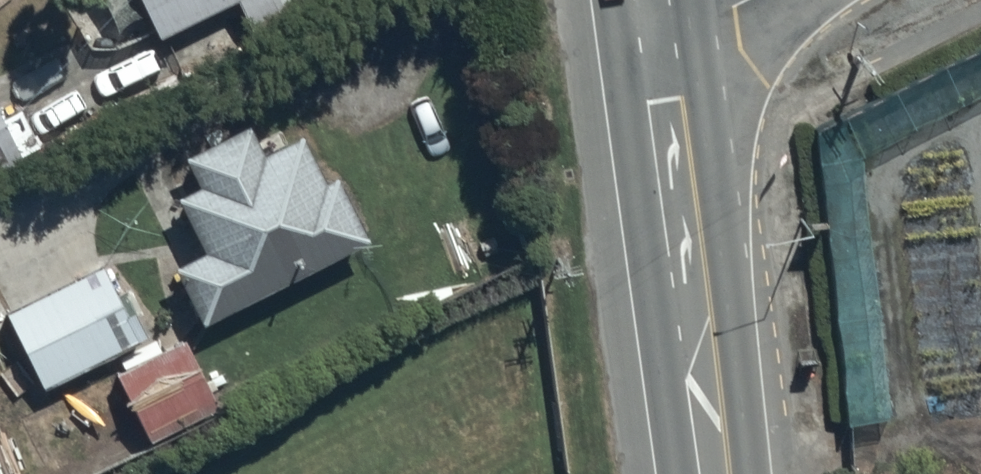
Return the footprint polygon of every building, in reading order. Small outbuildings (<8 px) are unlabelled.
[(156,40),(237,1),(253,33),(312,4),(310,0),(137,0),(156,40)] [(16,150),(0,123),(0,159),(16,150)] [(173,270),(199,325),(368,243),(336,178),(324,184),(302,137),(261,157),(246,127),(181,159),(197,191),(177,201),(203,255),(173,270)] [(99,267),(5,315),(44,391),(138,343),(99,267)] [(181,340),(115,377),(127,400),(49,442),(67,473),(94,473),(217,408),(181,340)]
